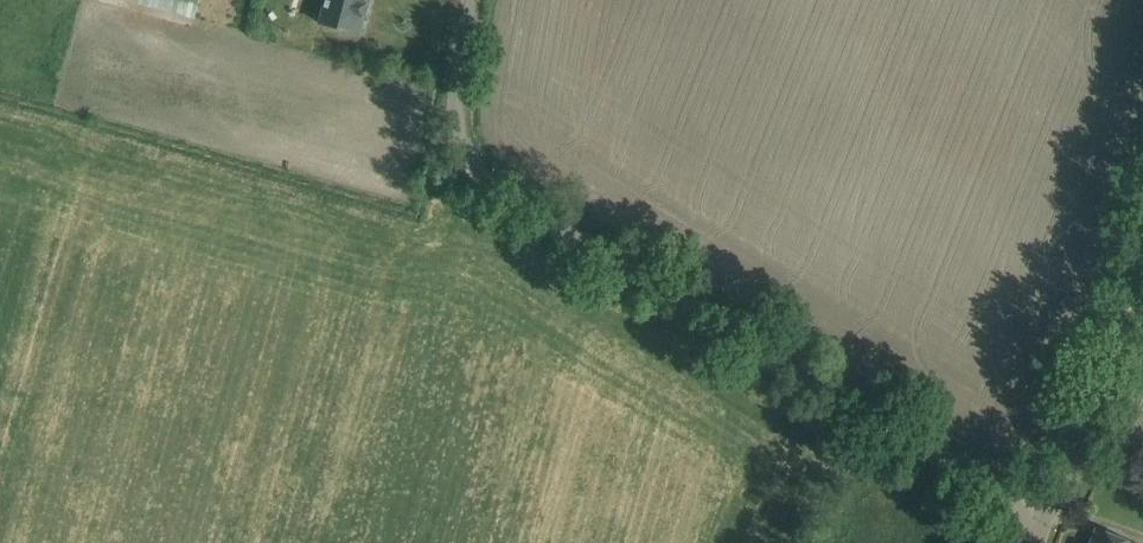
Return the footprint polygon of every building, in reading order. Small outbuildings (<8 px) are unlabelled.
[(193,18),(198,0),(123,0),(193,18)] [(320,23),(359,34),(368,0),(326,0),(320,23)] [(1092,542),(1130,542),(1097,530),(1092,542)]
